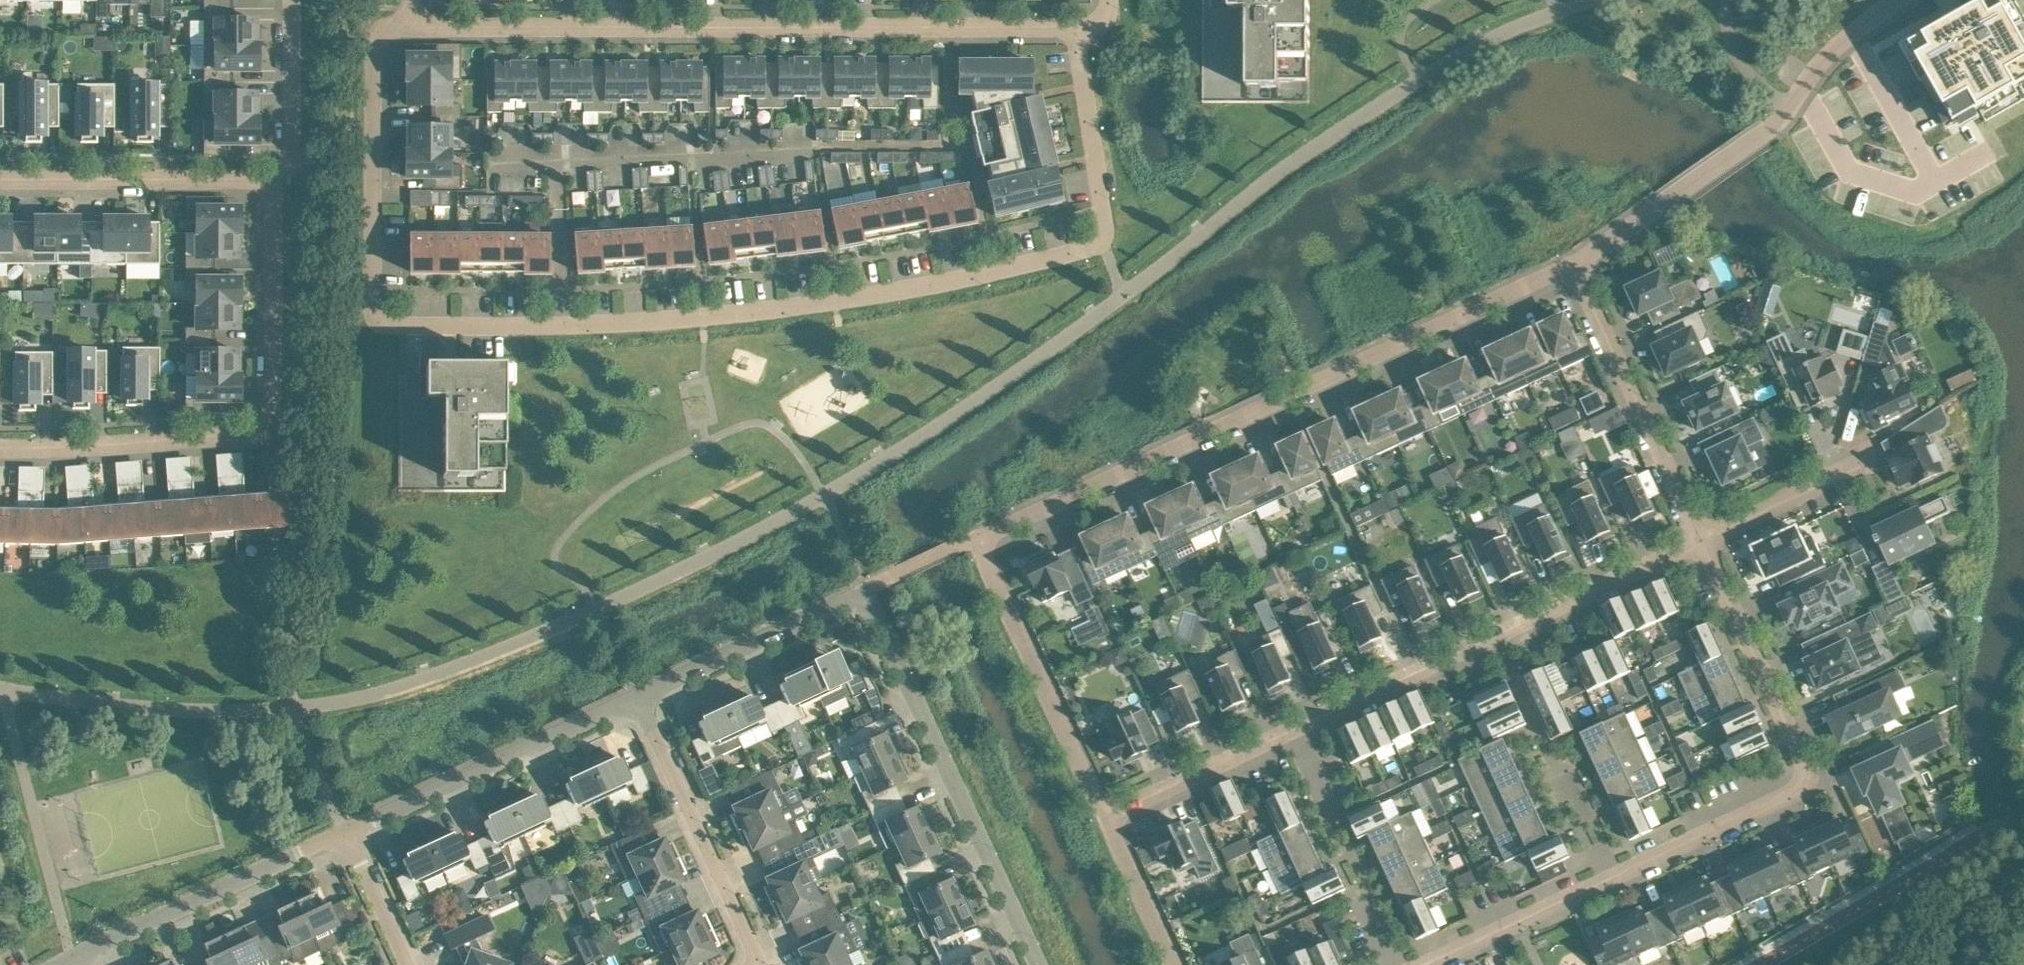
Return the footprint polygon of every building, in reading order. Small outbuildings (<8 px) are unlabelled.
[(130,4),(150,4),(151,17),(165,17),(165,0),(130,0),(130,4)] [(1231,8),(1225,8),(1225,0),(1203,0),(1203,103),(1310,103),(1310,0),(1231,0),(1231,8)] [(1909,44),(1954,123),(1970,113),(1979,108),(1980,108),(2023,83),(2023,43),(2000,0),(1985,0),(1968,10),(1960,14),(1957,9),(1942,18),(1945,23),(1909,44)] [(231,8),(204,8),(204,46),(258,46),(258,29),(256,29),(256,20),(231,20),(231,8)] [(170,38),(156,38),(156,58),(170,58),(170,38)] [(407,56),(407,80),(450,80),(461,80),(461,44),(434,44),(434,55),(407,56)] [(258,46),(204,46),(204,81),(231,82),(231,70),(258,70),(258,46)] [(731,96),(744,96),(744,60),(724,60),(724,66),(716,66),(716,108),(730,108),(731,96)] [(772,66),(764,66),(764,60),(744,60),(744,96),(756,96),(758,108),(771,108),(772,66)] [(786,96),(799,96),(799,60),(779,60),(779,66),(772,66),(771,108),(785,108),(786,96)] [(826,108),(827,66),(819,66),(819,60),(799,60),(799,96),(812,96),(813,108),(826,108)] [(841,96),(854,96),(855,60),(835,60),(835,66),(827,66),(826,108),(840,108),(841,96)] [(882,108),(882,66),(875,66),(875,60),(855,60),(854,96),(867,96),(868,108),(882,108)] [(896,96),(909,96),(910,60),(890,60),(890,66),(882,66),(882,108),(895,108),(896,96)] [(936,108),(938,108),(938,66),(930,66),(930,60),(910,60),(909,96),(922,96),(923,108),(924,108),(936,108)] [(958,64),(958,92),(970,92),(975,113),(969,114),(982,167),(988,166),(993,187),(987,188),(993,215),(1017,210),(1017,213),(1027,210),(1027,207),(1049,202),(1050,205),(1060,202),(1057,192),(1058,192),(1054,172),(1046,174),(1044,167),(1052,165),(1046,142),(1049,141),(1045,121),(1042,122),(1036,99),(1031,100),(1029,93),(1030,93),(1031,72),(1029,72),(1029,61),(1019,61),(1019,64),(996,64),(996,61),(986,61),(986,64),(958,64)] [(502,100),(515,100),(516,64),(496,64),(496,70),(487,70),(487,112),(501,112),(502,100)] [(543,112),(543,70),(535,70),(535,64),(516,64),(515,100),(528,100),(529,112),(543,112)] [(557,100),(570,100),(571,64),(551,64),(551,70),(543,70),(543,112),(556,112),(557,100)] [(598,112),(598,70),(591,70),(591,64),(571,64),(570,100),(583,100),(584,112),(598,112)] [(613,100),(625,100),(626,64),(606,64),(606,70),(598,70),(598,112),(611,112),(613,100)] [(653,112),(654,70),(646,70),(646,64),(626,64),(625,100),(638,100),(639,112),(653,112)] [(668,100),(681,100),(681,64),(661,64),(661,70),(654,70),(653,112),(667,112),(668,100)] [(695,112),(709,112),(709,70),(701,70),(701,64),(681,64),(681,100),(693,100),(695,112)] [(450,104),(450,80),(407,80),(407,96),(409,96),(409,106),(434,106),(434,116),(461,116),(461,104),(450,104)] [(231,82),(204,81),(204,95),(215,95),(216,119),(258,120),(258,103),(256,103),(256,93),(231,93),(231,82)] [(46,118),(59,118),(59,103),(59,86),(59,84),(22,84),(22,119),(22,132),(22,133),(22,136),(26,136),(26,142),(41,142),(41,136),(46,136),(46,118)] [(101,118),(115,118),(115,84),(77,84),(77,136),(82,136),(82,142),(97,142),(97,136),(101,136),(101,118)] [(170,118),(170,84),(133,84),(133,136),(137,136),(137,142),(152,142),(152,136),(157,136),(157,118),(170,118)] [(59,86),(59,103),(69,103),(72,103),(72,86),(59,86)] [(936,123),(936,108),(924,108),(924,123),(936,123)] [(461,128),(461,116),(434,116),(434,127),(409,127),(409,137),(407,137),(407,152),(450,152),(450,128),(461,128)] [(10,119),(10,133),(22,133),(22,132),(22,119),(10,119)] [(115,127),(115,132),(124,131),(124,119),(115,119),(115,127)] [(258,143),(258,120),(216,119),(204,119),(204,156),(231,156),(231,143),(258,143)] [(716,140),(728,140),(728,129),(716,129),(716,140)] [(771,140),(771,129),(760,129),(760,140),(771,140)] [(771,140),(783,140),(783,129),(771,129),(771,140)] [(827,140),(827,129),(815,129),(815,140),(827,140)] [(827,140),(838,140),(838,129),(827,129),(827,140)] [(882,140),(882,129),(870,129),(870,140),(882,140)] [(882,140),(893,140),(893,129),(882,129),(882,140)] [(938,140),(938,129),(926,129),(926,140),(938,140)] [(486,144),(498,144),(498,133),(486,133),(486,144)] [(543,144),(543,133),(532,133),(532,144),(543,144)] [(543,144),(554,144),(554,133),(543,133),(543,144)] [(598,144),(598,133),(587,133),(587,144),(598,144)] [(598,144),(609,144),(609,133),(598,133),(598,144)] [(653,144),(653,133),(642,133),(642,144),(653,144)] [(653,144),(664,144),(664,133),(653,133),(653,144)] [(709,144),(709,133),(697,133),(697,144),(709,144)] [(407,152),(407,177),(434,177),(434,188),(461,188),(461,164),(450,164),(450,152),(407,152)] [(846,163),(846,153),(831,153),(831,163),(846,163)] [(861,163),(861,153),(846,153),(846,163),(861,163)] [(892,163),(892,153),(877,153),(877,163),(892,163)] [(907,163),(907,153),(892,153),(892,163),(907,163)] [(938,163),(938,153),(923,153),(923,163),(938,163)] [(954,163),(954,153),(938,153),(938,163),(954,163)] [(806,181),(815,180),(813,160),(804,161),(806,181)] [(679,186),(688,185),(687,165),(678,166),(679,186)] [(766,166),(768,186),(777,185),(774,165),(766,166)] [(760,187),(768,186),(766,166),(758,167),(760,187)] [(633,189),(641,188),(640,168),(631,169),(633,189)] [(641,188),(649,188),(648,168),(640,168),(641,188)] [(594,171),(596,191),(604,191),(603,170),(594,171)] [(720,171),(722,192),(730,191),(728,170),(720,171)] [(587,192),(596,191),(594,171),(586,171),(587,192)] [(714,193),(722,192),(720,171),(711,172),(714,193)] [(951,225),(974,221),(967,186),(944,191),(951,225)] [(410,204),(410,206),(430,206),(429,190),(410,190),(410,204)] [(450,191),(429,190),(430,206),(450,206),(450,191)] [(928,230),(951,225),(944,191),(921,195),(928,230)] [(906,234),(928,230),(921,195),(899,199),(906,234)] [(480,206),(480,196),(465,196),(465,206),(480,206)] [(495,206),(495,196),(480,196),(480,206),(495,206)] [(523,206),(523,196),(508,196),(508,206),(523,206)] [(538,207),(538,196),(523,196),(523,206),(538,207)] [(240,233),(240,208),(213,208),(213,197),(186,197),(186,209),(197,210),(197,233),(240,233)] [(883,238),(906,234),(899,199),(876,203),(883,238)] [(860,242),(883,238),(876,203),(854,208),(860,242)] [(838,247),(860,242),(854,208),(831,212),(838,247)] [(795,217),(800,252),(822,249),(818,214),(795,217)] [(10,217),(0,217),(0,264),(23,264),(23,222),(10,222),(10,217)] [(23,264),(58,264),(58,217),(36,217),(36,222),(23,222),(23,264)] [(58,217),(58,264),(92,264),(92,222),(79,222),(79,217),(58,217)] [(92,222),(92,264),(125,264),(126,264),(126,217),(105,217),(105,222),(92,222)] [(126,217),(126,264),(160,264),(160,222),(148,222),(148,217),(126,217)] [(777,254),(800,252),(795,217),(772,220),(777,254)] [(754,257),(777,254),(772,220),(749,223),(754,257)] [(731,260),(754,257),(749,223),(726,226),(731,260)] [(708,263),(731,260),(726,226),(703,228),(708,263)] [(667,231),(670,266),(692,264),(690,229),(667,231)] [(646,267),(670,266),(667,231),(644,232),(646,267)] [(623,269),(646,267),(644,232),(621,233),(623,269)] [(186,269),(213,269),(213,258),(238,258),(238,248),(240,248),(240,233),(197,233),(197,257),(186,257),(186,269)] [(600,270),(623,269),(621,233),(598,235),(600,270)] [(577,271),(600,270),(598,235),(575,236),(577,271)] [(433,272),(433,236),(410,236),(410,271),(433,272)] [(456,272),(456,236),(433,236),(433,272),(456,272)] [(479,272),(479,237),(456,236),(456,272),(479,272)] [(502,272),(502,237),(479,237),(479,272),(502,272)] [(525,272),(525,237),(502,237),(502,272),(525,272)] [(548,272),(549,237),(525,237),(525,272),(548,272)] [(213,279),(213,269),(186,269),(186,281),(197,281),(197,304),(240,304),(240,279),(213,279)] [(1701,297),(1694,283),(1688,280),(1669,289),(1661,272),(1657,274),(1656,271),(1630,283),(1632,286),(1628,288),(1640,314),(1649,310),(1655,324),(1680,313),(1678,308),(1701,297)] [(1707,300),(1704,302),(1706,307),(1720,300),(1715,289),(1704,294),(1707,300)] [(1743,290),(1727,298),(1731,305),(1736,306),(1748,301),(1747,298),(1743,290)] [(44,291),(23,291),(24,301),(44,301),(44,291)] [(65,303),(53,303),(53,317),(65,317),(65,303)] [(106,303),(93,303),(94,317),(106,317),(106,303)] [(186,340),(213,340),(213,329),(238,329),(238,320),(240,320),(240,304),(197,304),(197,328),(186,328),(186,340)] [(1881,307),(1877,323),(1888,326),(1893,311),(1881,307)] [(1669,340),(1655,346),(1668,373),(1687,365),(1688,367),(1703,360),(1702,358),(1704,357),(1697,342),(1705,338),(1708,329),(1699,310),(1663,327),(1669,340)] [(1551,346),(1562,369),(1595,354),(1585,331),(1573,336),(1564,316),(1558,319),(1555,313),(1541,320),(1540,318),(1539,319),(1551,346)] [(1864,407),(1861,411),(1865,418),(1869,418),(1875,430),(1889,424),(1888,421),(1899,416),(1899,415),(1916,406),(1904,381),(1908,379),(1901,363),(1897,365),(1886,341),(1890,327),(1888,326),(1877,323),(1875,322),(1870,338),(1863,360),(1878,365),(1880,361),(1884,370),(1871,377),(1878,392),(1871,395),(1873,399),(1862,404),(1864,407)] [(1551,346),(1546,348),(1541,351),(1532,331),(1525,334),(1522,328),(1507,335),(1507,334),(1506,334),(1529,384),(1562,369),(1551,346)] [(1845,331),(1839,352),(1863,360),(1870,338),(1845,331)] [(1911,332),(1892,341),(1900,358),(1919,349),(1911,332)] [(1497,399),(1529,384),(1506,334),(1506,335),(1506,336),(1492,342),(1495,348),(1488,351),(1497,371),(1486,376),(1497,399)] [(1794,355),(1784,334),(1768,342),(1797,405),(1810,399),(1813,406),(1824,401),(1825,404),(1836,399),(1835,396),(1840,393),(1837,388),(1842,385),(1839,378),(1842,377),(1837,366),(1834,367),(1831,361),(1826,363),(1823,357),(1810,363),(1804,350),(1794,355)] [(213,350),(213,340),(186,340),(186,352),(197,352),(197,377),(240,377),(240,360),(238,360),(238,350),(213,350)] [(147,381),(160,381),(160,347),(123,347),(123,399),(127,399),(127,405),(142,405),(142,399),(147,399),(147,381)] [(1776,365),(1767,347),(1755,352),(1758,360),(1768,368),(1776,365)] [(93,385),(107,385),(107,350),(69,350),(69,402),(74,402),(74,408),(89,408),(89,402),(93,402),(93,385)] [(420,397),(420,351),(418,351),(418,374),(398,375),(398,491),(505,491),(505,365),(426,365),(426,397),(420,397)] [(39,386),(53,386),(53,352),(15,352),(15,404),(20,404),(20,410),(35,410),(35,404),(39,404),(39,386)] [(1497,399),(1486,376),(1475,381),(1466,361),(1460,364),(1457,358),(1442,365),(1442,364),(1441,365),(1459,403),(1464,414),(1497,399)] [(1742,367),(1738,359),(1723,366),(1727,373),(1742,367)] [(1432,401),(1421,406),(1432,429),(1464,414),(1459,403),(1441,365),(1440,365),(1441,366),(1427,372),(1429,378),(1423,381),(1432,401)] [(1698,397),(1686,403),(1698,430),(1738,411),(1718,368),(1690,381),(1698,397)] [(186,399),(186,416),(213,413),(213,400),(240,400),(240,377),(197,377),(197,399),(186,399)] [(1432,429),(1421,406),(1410,411),(1401,391),(1394,394),(1392,388),(1377,395),(1376,394),(1376,395),(1399,444),(1432,429)] [(1599,394),(1581,402),(1587,415),(1605,407),(1599,394)] [(1366,459),(1399,444),(1376,395),(1375,395),(1375,396),(1361,402),(1364,408),(1357,411),(1367,431),(1356,436),(1366,459)] [(1891,465),(1887,467),(1894,482),(1898,480),(1901,486),(1911,481),(1913,484),(1943,470),(1939,462),(1943,460),(1935,443),(1931,444),(1929,440),(1928,437),(1930,436),(1942,430),(1943,430),(1944,429),(1945,428),(1946,427),(1947,426),(1947,425),(1947,424),(1947,423),(1948,422),(1948,421),(1948,420),(1948,419),(1947,418),(1947,417),(1947,416),(1942,406),(1941,405),(1894,435),(1901,448),(1897,450),(1899,454),(1888,459),(1891,465)] [(1575,407),(1550,419),(1555,431),(1580,419),(1575,407)] [(1772,410),(1760,415),(1765,424),(1776,419),(1772,410)] [(1719,447),(1708,452),(1715,466),(1711,468),(1718,482),(1722,480),(1724,484),(1756,469),(1746,447),(1764,439),(1754,417),(1714,436),(1719,447)] [(1366,459),(1356,436),(1345,441),(1336,421),(1329,424),(1326,418),(1312,425),(1311,424),(1310,425),(1333,475),(1366,459)] [(1578,436),(1574,427),(1559,434),(1563,443),(1578,436)] [(1290,494),(1324,479),(1301,429),(1299,430),(1299,431),(1285,437),(1288,444),(1281,447),(1290,466),(1279,471),(1290,494)] [(1521,450),(1533,445),(1527,433),(1516,438),(1521,450)] [(1524,465),(1536,460),(1531,448),(1519,453),(1524,465)] [(1290,494),(1279,471),(1269,476),(1259,457),(1253,460),(1250,454),(1235,461),(1235,460),(1234,460),(1257,509),(1290,494)] [(1225,524),(1257,509),(1234,460),(1233,460),(1234,461),(1220,468),(1223,474),(1216,477),(1225,497),(1214,502),(1225,524)] [(1455,481),(1469,474),(1462,460),(1448,467),(1455,481)] [(1632,463),(1599,479),(1611,505),(1623,500),(1632,520),(1642,516),(1644,521),(1658,514),(1652,500),(1651,499),(1649,501),(1648,499),(1660,493),(1649,470),(1637,475),(1632,463)] [(257,492),(260,528),(286,526),(282,474),(268,475),(269,491),(257,492)] [(260,528),(257,492),(245,492),(244,477),(231,478),(235,530),(260,528)] [(210,532),(235,530),(231,478),(218,479),(219,495),(207,495),(210,532)] [(1567,493),(1556,499),(1568,525),(1579,520),(1589,541),(1598,536),(1600,541),(1615,534),(1608,520),(1606,521),(1595,497),(1597,496),(1590,480),(1566,491),(1567,493)] [(210,532),(207,495),(195,496),(193,481),(181,482),(185,534),(210,532)] [(160,536),(185,534),(181,482),(168,483),(169,498),(157,499),(160,536)] [(1449,497),(1460,492),(1456,483),(1445,488),(1449,497)] [(1203,507),(1194,487),(1188,490),(1185,484),(1170,491),(1170,490),(1169,490),(1192,539),(1225,524),(1214,502),(1203,507)] [(160,536),(157,499),(144,500),(143,485),(130,486),(134,538),(160,536)] [(109,540),(134,538),(130,486),(118,487),(119,502),(106,503),(109,540)] [(109,540),(106,503),(94,504),(93,489),(80,490),(84,542),(109,540)] [(57,544),(84,542),(80,490),(67,491),(69,506),(56,508),(57,544)] [(1160,526),(1149,532),(1159,554),(1167,570),(1181,563),(1174,548),(1192,539),(1169,490),(1168,490),(1169,491),(1155,498),(1158,504),(1151,507),(1160,526)] [(1396,490),(1384,496),(1390,509),(1403,504),(1396,490)] [(30,544),(31,491),(19,491),(18,507),(6,506),(5,543),(30,544)] [(57,544),(56,508),(44,507),(44,491),(31,491),(30,544),(57,544)] [(1539,493),(1508,507),(1513,519),(1512,519),(1524,545),(1536,540),(1545,561),(1555,557),(1557,562),(1571,555),(1565,540),(1562,541),(1545,504),(1544,504),(1539,493)] [(1943,497),(1871,531),(1876,543),(1878,542),(1891,569),(1877,576),(1889,603),(1905,596),(1897,579),(1903,577),(1896,560),(1936,541),(1929,527),(1928,527),(1926,523),(1950,511),(1943,497)] [(1384,499),(1370,505),(1376,518),(1390,512),(1384,499)] [(1399,508),(1385,514),(1391,528),(1405,521),(1399,508)] [(1138,537),(1129,517),(1122,520),(1120,514),(1105,521),(1105,520),(1104,520),(1127,570),(1159,554),(1149,532),(1138,537)] [(1513,582),(1528,575),(1521,560),(1518,561),(1501,524),(1498,518),(1477,527),(1480,534),(1469,539),(1481,566),(1492,560),(1502,581),(1511,577),(1513,582)] [(1094,585),(1127,570),(1104,520),(1103,520),(1104,521),(1090,528),(1092,534),(1086,537),(1095,557),(1083,562),(1094,585)] [(1756,553),(1752,555),(1761,574),(1764,572),(1767,578),(1793,566),(1799,579),(1827,566),(1814,540),(1804,544),(1802,539),(1796,527),(1790,530),(1788,526),(1774,533),(1776,536),(1753,547),(1756,553)] [(1857,536),(1845,542),(1850,554),(1863,549),(1857,536)] [(1458,544),(1425,559),(1437,586),(1449,581),(1458,602),(1468,597),(1470,602),(1484,595),(1478,580),(1475,582),(1458,544)] [(1037,587),(1045,602),(1071,590),(1078,605),(1094,597),(1071,549),(1057,556),(1055,552),(1049,555),(1050,557),(1046,558),(1044,553),(1028,560),(1030,564),(1027,566),(1037,587)] [(1864,549),(1852,554),(1857,565),(1869,560),(1864,549)] [(1356,552),(1345,557),(1349,563),(1359,559),(1356,552)] [(1382,580),(1394,606),(1405,601),(1415,622),(1424,618),(1426,622),(1441,616),(1434,601),(1432,602),(1414,564),(1382,580)] [(1806,595),(1781,606),(1789,623),(1795,620),(1799,628),(1839,610),(1833,596),(1853,587),(1843,564),(1801,583),(1806,595)] [(1236,581),(1247,576),(1243,566),(1231,571),(1236,581)] [(1644,589),(1659,621),(1680,611),(1665,579),(1644,589)] [(1373,616),(1385,611),(1372,584),(1340,599),(1357,637),(1355,638),(1362,653),(1376,646),(1374,641),(1383,637),(1373,616)] [(1637,631),(1659,621),(1644,589),(1624,598),(1623,598),(1637,628),(1636,629),(1637,631)] [(1183,607),(1195,602),(1189,590),(1178,595),(1183,607)] [(1170,613),(1182,608),(1177,596),(1165,601),(1170,613)] [(1203,613),(1215,608),(1209,596),(1198,601),(1203,613)] [(1623,598),(1624,598),(1623,596),(1601,606),(1615,638),(1636,629),(1637,628),(1623,598)] [(1889,604),(1886,605),(1891,617),(1895,615),(1909,609),(1904,597),(1889,604)] [(1281,628),(1267,599),(1255,604),(1268,634),(1274,645),(1254,654),(1266,679),(1263,680),(1270,695),(1285,688),(1282,684),(1292,679),(1282,659),(1293,653),(1281,628)] [(1286,602),(1272,609),(1281,628),(1294,621),(1311,658),(1309,659),(1316,674),(1330,667),(1328,662),(1337,658),(1328,637),(1339,632),(1339,631),(1334,621),(1327,606),(1316,612),(1311,602),(1291,612),(1286,602)] [(1856,618),(1863,635),(1878,628),(1870,612),(1856,618)] [(1099,640),(1112,634),(1105,618),(1092,624),(1099,640)] [(1341,618),(1334,621),(1339,631),(1349,627),(1346,621),(1343,622),(1341,618)] [(1868,645),(1863,635),(1856,618),(1822,635),(1828,649),(1805,660),(1808,667),(1806,667),(1807,671),(1808,676),(1811,680),(1814,684),(1815,683),(1818,689),(1861,669),(1854,656),(1867,650),(1868,645)] [(1124,619),(1114,624),(1119,635),(1129,630),(1124,619)] [(1709,623),(1687,633),(1701,664),(1702,664),(1724,654),(1709,623)] [(834,638),(832,649),(847,652),(849,640),(834,638)] [(1595,649),(1609,680),(1631,670),(1616,639),(1595,649)] [(1665,645),(1670,654),(1682,649),(1678,639),(1665,645)] [(1657,660),(1670,654),(1665,645),(1653,651),(1657,660)] [(1122,648),(1109,654),(1113,663),(1119,665),(1128,661),(1122,648)] [(1219,666),(1207,672),(1220,701),(1217,702),(1224,717),(1239,710),(1237,705),(1246,701),(1236,680),(1248,675),(1236,649),(1223,655),(1216,659),(1219,666)] [(1588,690),(1609,680),(1595,649),(1573,659),(1584,682),(1588,690)] [(1691,700),(1707,693),(1736,680),(1724,654),(1702,664),(1701,664),(1679,674),(1691,700)] [(826,656),(805,665),(820,698),(824,707),(851,694),(853,697),(864,692),(878,721),(883,719),(883,715),(883,711),(883,707),(882,703),(881,697),(879,692),(877,687),(875,683),(872,680),(870,677),(867,673),(862,668),(861,669),(861,670),(860,670),(856,663),(841,669),(837,659),(829,663),(826,656)] [(785,697),(773,703),(784,727),(790,739),(798,757),(813,750),(799,720),(807,716),(802,707),(820,698),(805,665),(784,675),(787,682),(780,685),(785,697)] [(1649,683),(1658,679),(1652,666),(1644,670),(1649,683)] [(1560,698),(1558,695),(1545,667),(1523,677),(1537,709),(1560,698)] [(1189,669),(1157,684),(1174,722),(1172,723),(1179,738),(1193,731),(1191,726),(1200,722),(1191,701),(1202,696),(1189,669)] [(1634,685),(1643,681),(1637,669),(1628,673),(1634,685)] [(1844,705),(1848,712),(1833,719),(1842,740),(1862,731),(1863,734),(1880,727),(1878,723),(1897,714),(1888,693),(1905,685),(1897,669),(1845,693),(1849,702),(1844,705)] [(1707,693),(1691,700),(1703,725),(1718,718),(1719,718),(1721,717),(1720,717),(1747,704),(1747,703),(1736,680),(1707,693)] [(1485,717),(1517,702),(1507,681),(1475,695),(1485,717)] [(1643,681),(1634,685),(1639,698),(1648,694),(1643,681)] [(1575,696),(1588,690),(1584,682),(1571,689),(1575,696)] [(1561,702),(1575,696),(1571,689),(1558,695),(1560,698),(1561,702)] [(1400,700),(1415,732),(1435,722),(1421,690),(1400,700)] [(784,727),(773,703),(761,709),(755,697),(748,700),(744,693),(723,703),(739,736),(759,726),(759,725),(765,722),(771,733),(784,727)] [(1574,730),(1561,702),(1560,698),(1537,709),(1552,740),(1574,730)] [(1393,742),(1394,741),(1415,732),(1400,700),(1378,710),(1379,712),(1380,712),(1393,742)] [(1671,704),(1675,714),(1684,709),(1679,700),(1671,704)] [(1760,723),(1760,724),(1762,723),(1752,701),(1747,703),(1747,704),(1720,717),(1721,717),(1719,718),(1727,737),(1730,736),(1730,737),(1760,723)] [(1517,702),(1485,717),(1495,738),(1527,724),(1517,702)] [(738,736),(739,736),(723,703),(703,713),(706,720),(698,723),(704,735),(692,741),(703,765),(716,759),(715,757),(742,745),(738,736)] [(1612,719),(1613,718),(1624,713),(1620,704),(1608,710),(1612,719)] [(1666,718),(1675,714),(1671,704),(1662,709),(1666,718)] [(1132,713),(1127,715),(1125,712),(1109,719),(1111,723),(1109,724),(1110,725),(1099,731),(1106,746),(1109,744),(1117,760),(1121,758),(1124,765),(1139,758),(1137,753),(1142,751),(1142,752),(1149,749),(1147,746),(1159,740),(1145,709),(1133,715),(1132,713)] [(1395,743),(1394,741),(1393,742),(1380,712),(1379,712),(1359,721),(1374,753),(1395,743)] [(1593,759),(1638,738),(1626,712),(1624,713),(1613,718),(1612,719),(1581,733),(1593,759)] [(1441,737),(1450,733),(1444,720),(1435,724),(1441,737)] [(1352,764),(1374,753),(1359,721),(1337,732),(1352,764)] [(1653,726),(1657,735),(1666,731),(1662,722),(1653,726)] [(1770,745),(1760,724),(1760,723),(1730,737),(1730,736),(1727,737),(1738,760),(1770,745)] [(1649,739),(1657,735),(1653,726),(1644,730),(1649,739)] [(1867,792),(1870,791),(1880,812),(1889,808),(1890,809),(1893,807),(1902,802),(1893,782),(1911,773),(1906,762),(1931,751),(1921,728),(1864,754),(1869,765),(1857,770),(1867,792)] [(885,733),(866,742),(860,729),(837,739),(846,760),(856,758),(863,772),(899,755),(890,735),(886,737),(885,733)] [(1450,733),(1441,737),(1447,750),(1456,745),(1450,733)] [(1605,784),(1649,763),(1638,738),(1593,759),(1605,784)] [(1471,785),(1516,765),(1504,739),(1459,759),(1471,785)] [(1685,757),(1694,753),(1688,740),(1679,744),(1685,757)] [(814,751),(803,756),(808,766),(818,762),(814,751)] [(1685,757),(1690,770),(1700,766),(1694,753),(1685,757)] [(632,783),(638,795),(651,789),(640,765),(628,770),(622,758),(615,762),(612,755),(591,765),(606,797),(627,788),(626,786),(632,783)] [(871,812),(894,801),(888,788),(906,780),(905,777),(908,775),(899,755),(863,772),(854,776),(861,792),(871,812)] [(1427,762),(1431,770),(1444,765),(1440,756),(1427,762)] [(1419,776),(1431,770),(1427,762),(1414,767),(1419,776)] [(1639,799),(1661,789),(1649,763),(1605,784),(1616,809),(1639,799)] [(716,764),(703,768),(710,793),(723,789),(716,764)] [(585,807),(606,797),(591,765),(570,774),(573,781),(565,785),(571,797),(559,802),(570,826),(583,820),(578,809),(584,806),(585,807)] [(1483,810),(1527,790),(1516,765),(1471,785),(1483,810)] [(789,807),(782,793),(772,770),(748,781),(755,796),(733,807),(736,812),(730,815),(737,831),(789,807)] [(1681,785),(1689,782),(1684,771),(1676,775),(1681,785)] [(1390,790),(1403,784),(1398,775),(1386,781),(1390,790)] [(1672,789),(1681,785),(1676,775),(1667,779),(1672,789)] [(1428,792),(1437,788),(1432,778),(1423,782),(1428,792)] [(1249,812),(1234,780),(1233,779),(1211,790),(1226,822),(1249,812)] [(1377,796),(1390,790),(1386,781),(1373,787),(1377,796)] [(1437,788),(1428,792),(1433,803),(1442,798),(1437,788)] [(1494,835),(1539,815),(1527,790),(1483,810),(1494,835)] [(1280,832),(1303,821),(1289,791),(1266,801),(1280,832)] [(570,826),(559,802),(546,808),(541,796),(533,799),(530,793),(509,802),(525,835),(545,825),(545,824),(551,821),(556,833),(570,826)] [(1653,830),(1639,799),(1616,809),(1631,840),(1653,830)] [(789,807),(737,831),(745,846),(750,844),(753,850),(775,839),(781,854),(806,843),(795,820),(808,814),(802,801),(789,807)] [(896,844),(933,827),(923,807),(920,809),(918,806),(900,814),(894,801),(871,812),(880,832),(887,849),(896,844)] [(1391,824),(1390,822),(1381,801),(1349,816),(1359,838),(1369,834),(1391,824)] [(508,843),(525,835),(509,802),(489,812),(492,819),(484,822),(489,834),(477,840),(489,864),(495,878),(514,870),(508,843)] [(1462,813),(1467,824),(1476,820),(1471,809),(1462,813)] [(1380,858),(1425,837),(1412,811),(1390,822),(1391,824),(1369,834),(1380,858)] [(1459,828),(1467,824),(1462,813),(1454,817),(1459,828)] [(632,815),(617,822),(624,838),(635,833),(640,831),(632,815)] [(1551,840),(1550,839),(1539,815),(1494,835),(1506,861),(1529,851),(1528,850),(1551,840)] [(1815,825),(1834,864),(1854,855),(1855,857),(1868,851),(1853,819),(1841,824),(1837,815),(1825,820),(1826,821),(1821,824),(1820,822),(1815,825)] [(1445,834),(1452,831),(1453,830),(1448,820),(1440,824),(1445,834)] [(1158,838),(1154,840),(1162,857),(1169,854),(1177,870),(1180,868),(1180,872),(1196,865),(1201,878),(1219,870),(1197,821),(1184,826),(1183,823),(1176,826),(1177,827),(1172,829),(1170,824),(1155,831),(1158,838)] [(1270,868),(1315,847),(1303,821),(1280,832),(1258,842),(1270,868)] [(848,823),(836,828),(840,838),(853,832),(848,823)] [(1436,838),(1445,834),(1440,824),(1431,828),(1436,838)] [(1813,874),(1834,864),(1815,825),(1810,827),(1810,828),(1805,831),(1804,830),(1793,835),(1798,845),(1787,850),(1802,882),(1814,876),(1813,874)] [(904,885),(927,874),(922,861),(940,852),(938,849),(942,848),(933,827),(896,844),(903,859),(895,864),(904,885)] [(818,836),(815,828),(803,833),(807,841),(818,836)] [(489,864),(477,840),(465,845),(460,834),(452,837),(449,830),(428,840),(443,873),(464,863),(463,862),(470,859),(475,870),(489,864)] [(616,842),(611,844),(628,881),(638,876),(679,857),(672,842),(667,844),(664,838),(642,849),(635,833),(624,838),(616,842)] [(1538,871),(1570,856),(1560,834),(1550,839),(1551,840),(1528,850),(1529,851),(1538,871)] [(1915,836),(1898,844),(1905,859),(1921,848),(1915,836)] [(1392,883),(1436,862),(1425,837),(1380,858),(1392,883)] [(1243,855),(1252,851),(1246,838),(1238,842),(1243,855)] [(422,882),(443,873),(428,840),(407,850),(410,856),(403,860),(408,872),(396,878),(407,902),(421,896),(415,884),(422,881),(422,882)] [(1236,858),(1243,855),(1238,842),(1231,845),(1236,858)] [(822,879),(816,866),(806,843),(781,854),(788,868),(766,878),(769,884),(763,887),(771,903),(812,883),(822,879)] [(1227,862),(1236,858),(1231,845),(1222,850),(1227,862)] [(1802,882),(1787,850),(1776,855),(1771,845),(1760,850),(1761,851),(1756,854),(1755,853),(1750,855),(1768,895),(1789,885),(1790,888),(1802,882)] [(1326,872),(1326,871),(1315,847),(1270,868),(1282,894),(1304,883),(1326,872)] [(1748,904),(1768,895),(1750,855),(1744,857),(1745,859),(1740,861),(1739,860),(1728,865),(1733,875),(1722,880),(1737,912),(1749,907),(1748,904)] [(644,917),(668,906),(662,892),(684,882),(681,876),(686,873),(679,857),(638,876),(644,890),(634,894),(644,917)] [(1486,864),(1491,875),(1500,871),(1495,860),(1486,864)] [(1426,898),(1426,899),(1448,888),(1436,862),(1392,883),(1403,908),(1426,898)] [(534,863),(522,868),(527,880),(539,875),(534,863)] [(1482,879),(1491,875),(1486,864),(1477,868),(1482,879)] [(561,867),(558,869),(548,895),(549,895),(551,892),(571,891),(572,894),(574,894),(561,867)] [(1304,883),(1314,904),(1346,889),(1336,867),(1326,871),(1326,872),(1304,883)] [(1464,875),(1469,885),(1477,881),(1472,871),(1464,875)] [(921,921),(930,917),(966,900),(957,880),(953,881),(952,878),(934,887),(927,874),(904,885),(914,905),(921,921)] [(1460,889),(1469,885),(1464,875),(1455,879),(1460,889)] [(1737,912),(1722,880),(1711,885),(1706,875),(1695,880),(1696,882),(1690,884),(1690,883),(1684,885),(1703,925),(1723,916),(1725,918),(1737,912)] [(1232,876),(1223,880),(1229,893),(1238,889),(1232,876)] [(495,878),(484,883),(490,898),(501,893),(495,878)] [(815,926),(839,915),(828,892),(819,896),(812,883),(771,903),(778,918),(783,916),(786,922),(808,911),(815,926)] [(1682,935),(1703,925),(1684,885),(1679,888),(1680,889),(1674,892),(1674,890),(1663,895),(1667,905),(1656,910),(1671,943),(1683,937),(1682,935)] [(344,938),(342,933),(353,928),(341,902),(330,907),(329,904),(323,906),(317,892),(296,901),(320,951),(322,954),(329,951),(337,941),(344,938)] [(1254,906),(1263,901),(1259,893),(1250,897),(1254,906)] [(1440,929),(1426,899),(1426,898),(1403,908),(1418,939),(1440,929)] [(921,921),(917,923),(925,939),(929,938),(938,957),(961,946),(955,933),(974,925),(972,922),(975,920),(966,900),(930,917),(921,921)] [(295,963),(320,951),(296,901),(276,910),(283,925),(278,927),(279,930),(268,935),(281,962),(292,956),(295,963)] [(1260,918),(1269,914),(1263,901),(1254,906),(1260,918)] [(671,949),(713,929),(705,914),(700,916),(697,910),(675,920),(668,906),(644,917),(629,924),(633,932),(648,925),(655,940),(665,935),(671,949)] [(1671,943),(1656,910),(1645,915),(1641,906),(1630,911),(1630,912),(1625,915),(1624,913),(1619,916),(1637,955),(1658,946),(1659,948),(1671,943)] [(510,964),(485,956),(477,937),(493,930),(487,915),(444,935),(451,949),(455,947),(462,960),(468,963),(467,964),(509,964),(510,964)] [(850,938),(839,915),(815,926),(821,940),(799,950),(802,956),(797,959),(800,964),(824,964),(856,950),(850,938)] [(1637,955),(1619,916),(1614,918),(1614,919),(1609,922),(1608,921),(1597,926),(1602,936),(1590,941),(1602,964),(1642,964),(1637,955)] [(1334,922),(1324,926),(1329,937),(1339,932),(1334,922)] [(244,925),(224,935),(238,964),(281,964),(280,962),(281,962),(268,935),(257,940),(256,937),(251,940),(244,925)] [(670,964),(695,964),(717,953),(714,947),(720,945),(713,929),(671,949),(677,962),(670,964)] [(587,961),(602,955),(591,932),(577,939),(587,961)] [(1249,934),(1232,943),(1237,955),(1222,962),(1224,964),(1264,964),(1249,934)] [(224,935),(204,944),(211,959),(206,961),(207,964),(204,964),(238,964),(224,935)] [(1331,941),(1310,950),(1309,951),(1316,964),(1342,964),(1331,941)] [(1273,960),(1283,955),(1278,943),(1267,948),(1273,960)] [(990,952),(987,954),(986,951),(967,959),(961,946),(938,957),(941,964),(996,964),(990,952)] [(1310,950),(1309,948),(1287,959),(1290,964),(1316,964),(1309,951),(1310,950)] [(862,964),(865,962),(859,949),(856,951),(856,950),(824,964),(862,964)]
